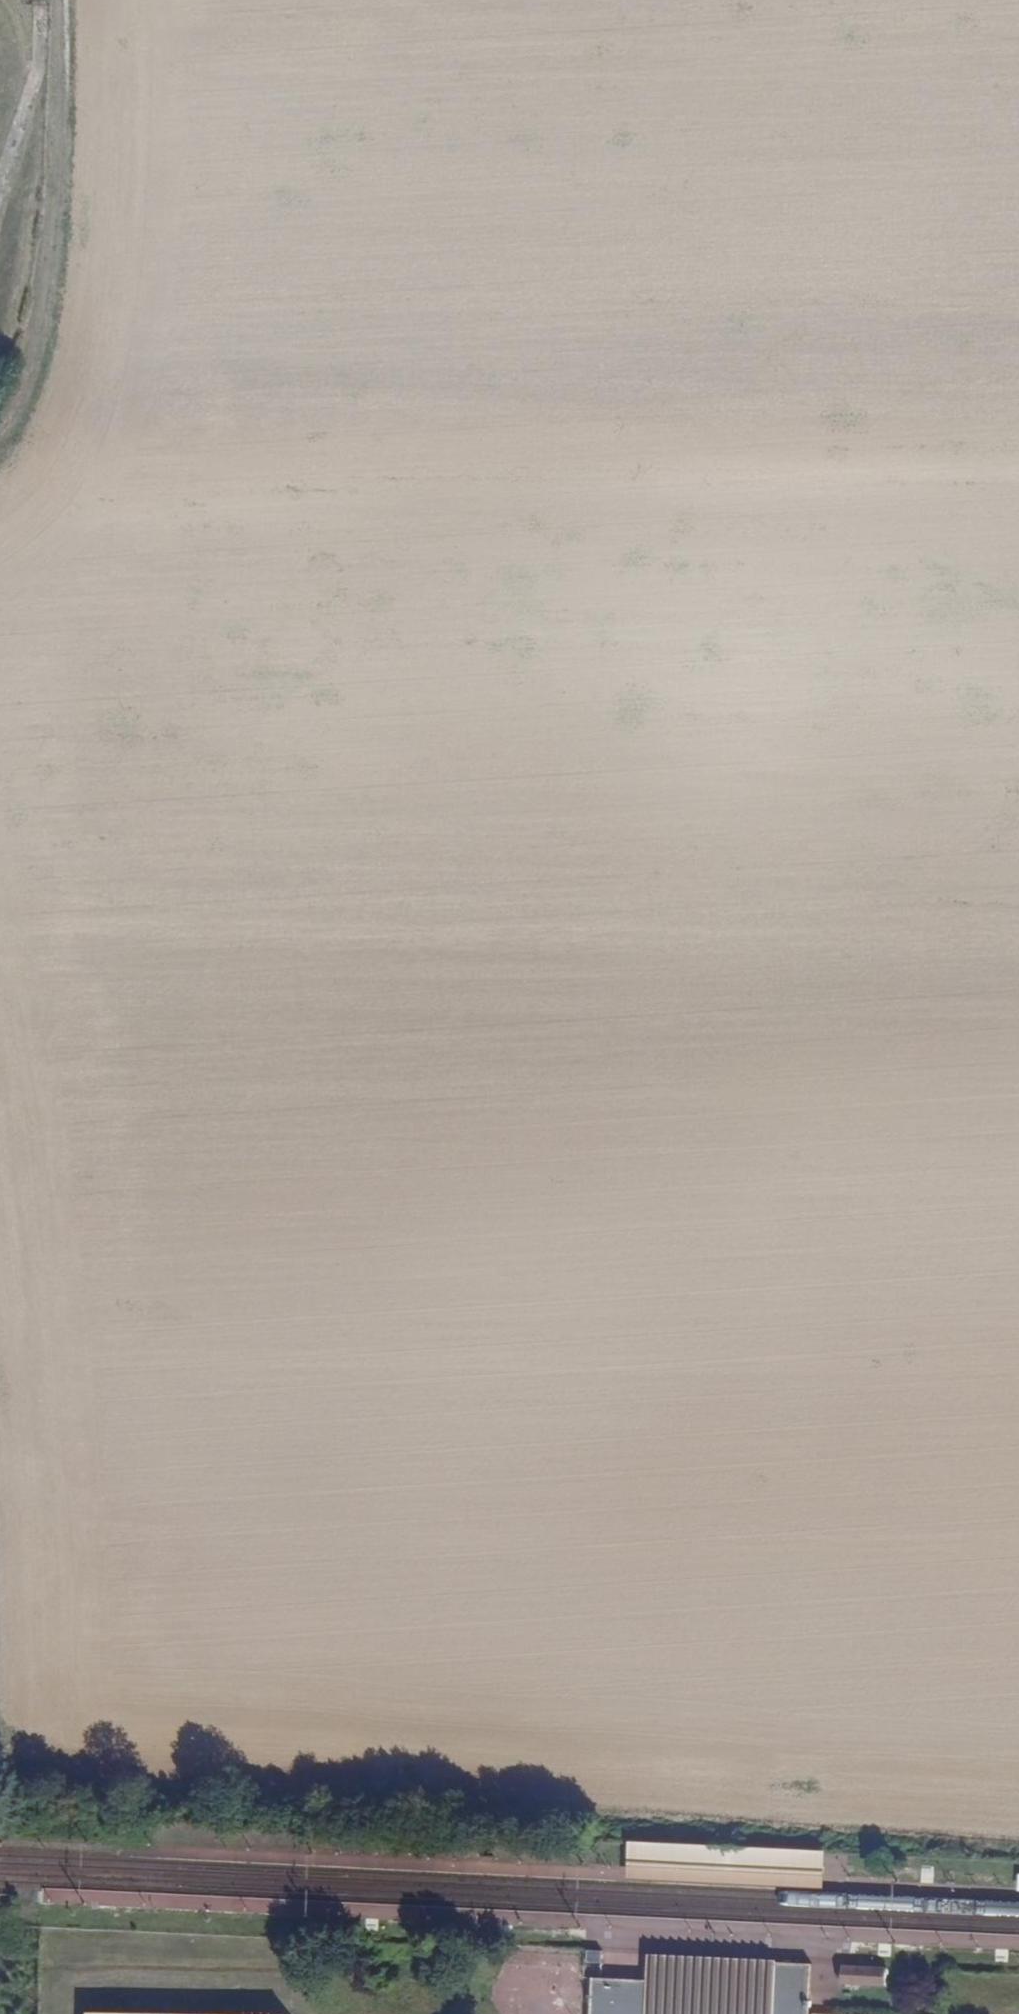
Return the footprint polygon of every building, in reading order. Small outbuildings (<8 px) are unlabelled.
[(681,1844),(627,1841),(625,1869),(625,1882),(821,1892),(822,1877),(823,1851),(777,1849),(681,1844)] [(585,1952),(585,1962),(599,1962),(600,1955),(600,1949),(586,1948),(585,1952)] [(811,1962),(774,1960),(645,1953),(644,1980),(589,1978),(587,2013),(808,2013),(809,2007),(809,1989),(811,1962)] [(888,1985),(888,1967),(850,1965),(844,1965),(843,1983),(888,1985)]
